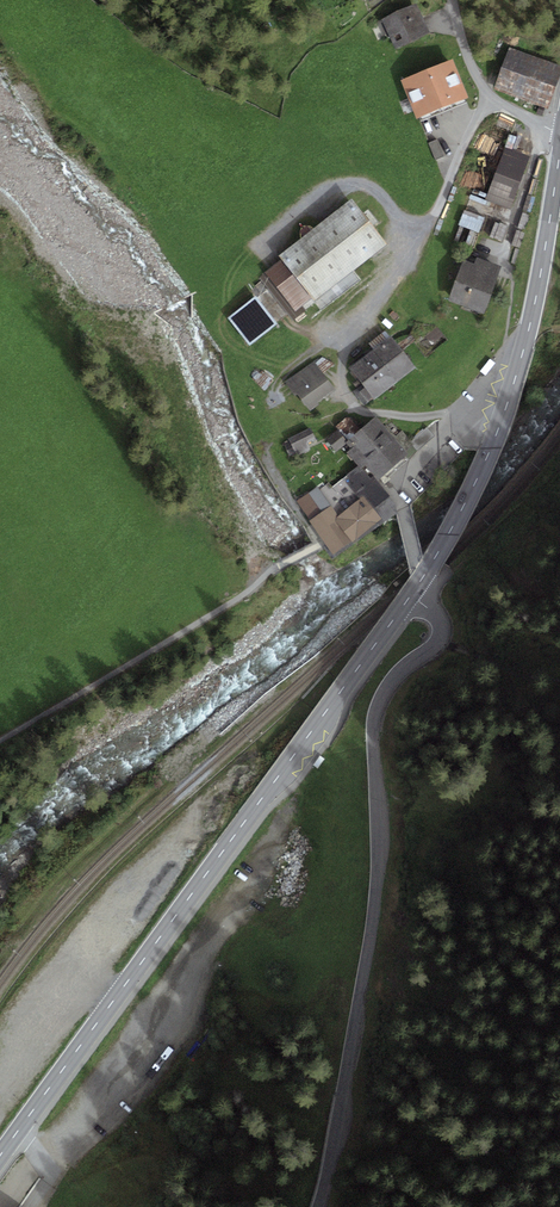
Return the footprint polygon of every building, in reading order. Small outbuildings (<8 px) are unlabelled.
[(416,3),(381,19),(394,48),(429,33),(416,3)] [(509,48),(494,88),(549,108),(559,78),(559,66),(509,48)] [(453,59),(400,79),(415,117),(467,97),(453,59)] [(445,156),(437,140),(428,144),(436,160),(445,156)] [(511,208),(528,160),(502,151),(487,194),(485,199),(491,201),(511,208)] [(487,194),(474,189),(460,224),(479,232),(491,201),(485,199),(487,194)] [(312,298),(314,300),(387,243),(352,199),(279,256),(281,259),(312,298)] [(502,241),(507,227),(496,223),(491,236),(502,241)] [(484,314),(500,267),(477,258),(475,263),(463,259),(449,302),(484,314)] [(294,312),(312,298),(281,259),(263,273),(294,312)] [(276,325),(256,298),(228,318),(249,345),(276,325)] [(373,350),(391,336),(386,330),(368,344),(373,350)] [(375,400),(416,367),(391,336),(373,350),(350,368),(363,384),(353,392),(364,405),(373,398),(375,400)] [(336,390),(314,362),(288,382),(285,384),(295,396),(297,394),(310,410),(336,390)] [(408,457),(377,416),(347,440),(353,448),(348,452),(359,466),(361,468),(365,465),(377,480),(408,457)] [(310,428),(288,438),(290,442),(284,445),(289,456),(295,453),(296,456),(310,449),(307,442),(315,438),(310,428)] [(418,449),(434,437),(428,429),(412,441),(418,449)] [(337,452),(346,444),(344,441),(346,439),(339,430),(327,440),(337,452)] [(355,545),(400,509),(378,482),(377,480),(365,465),(361,468),(359,466),(333,487),(329,483),(320,490),(339,515),(334,518),(355,545)] [(334,518),(339,515),(320,490),(318,487),(296,502),(335,558),(355,545),(334,518)]
